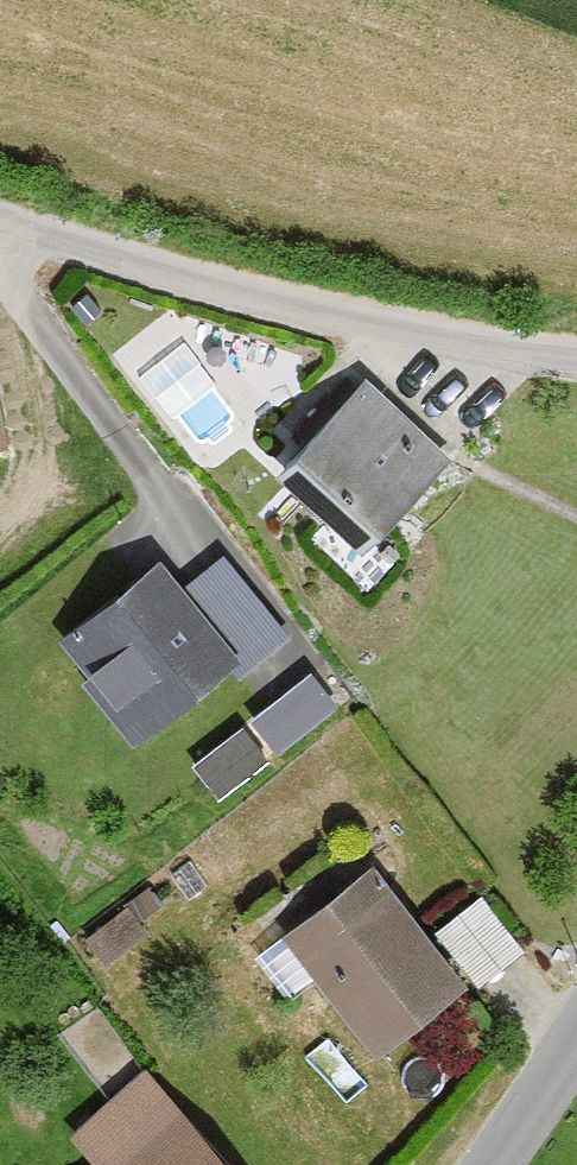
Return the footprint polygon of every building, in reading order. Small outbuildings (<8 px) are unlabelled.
[(373,386),(283,485),(375,569),(466,470),(373,386)] [(214,536),(69,635),(146,746),(290,646),(214,536)] [(315,660),(251,707),(278,745),(342,698),(315,660)] [(217,785),(274,752),(252,715),(195,748),(217,785)] [(380,865),(289,933),(384,1060),(475,993),(380,865)] [(477,974),(523,942),(485,886),(439,917),(477,974)] [(147,1061),(74,1129),(107,1164),(105,1164),(244,1164),(147,1061)]
